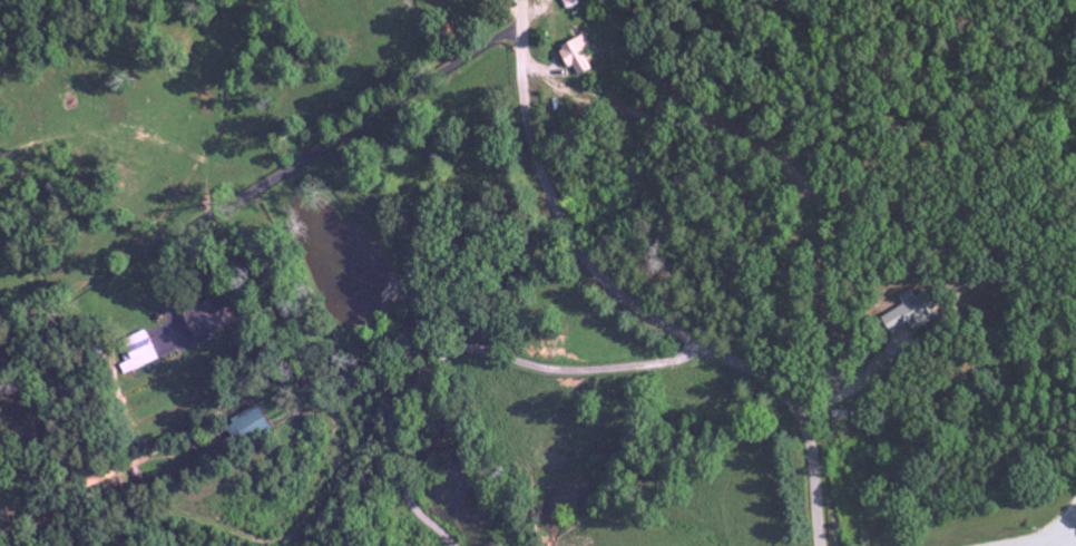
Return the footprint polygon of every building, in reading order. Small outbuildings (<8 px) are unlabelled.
[(580,0),(562,0),(566,11),(581,4),(580,0)] [(557,48),(566,69),(574,66),(578,76),(593,70),(586,53),(592,50),(586,36),(557,48)] [(903,306),(882,318),(896,342),(939,317),(925,293),(917,297),(913,289),(899,297),(903,306)] [(198,304),(197,302),(178,310),(192,341),(233,323),(220,295),(198,304)] [(123,341),(128,351),(125,352),(129,361),(119,366),(124,376),(158,360),(145,331),(123,341)] [(234,445),(269,432),(260,407),(225,420),(234,445)]
